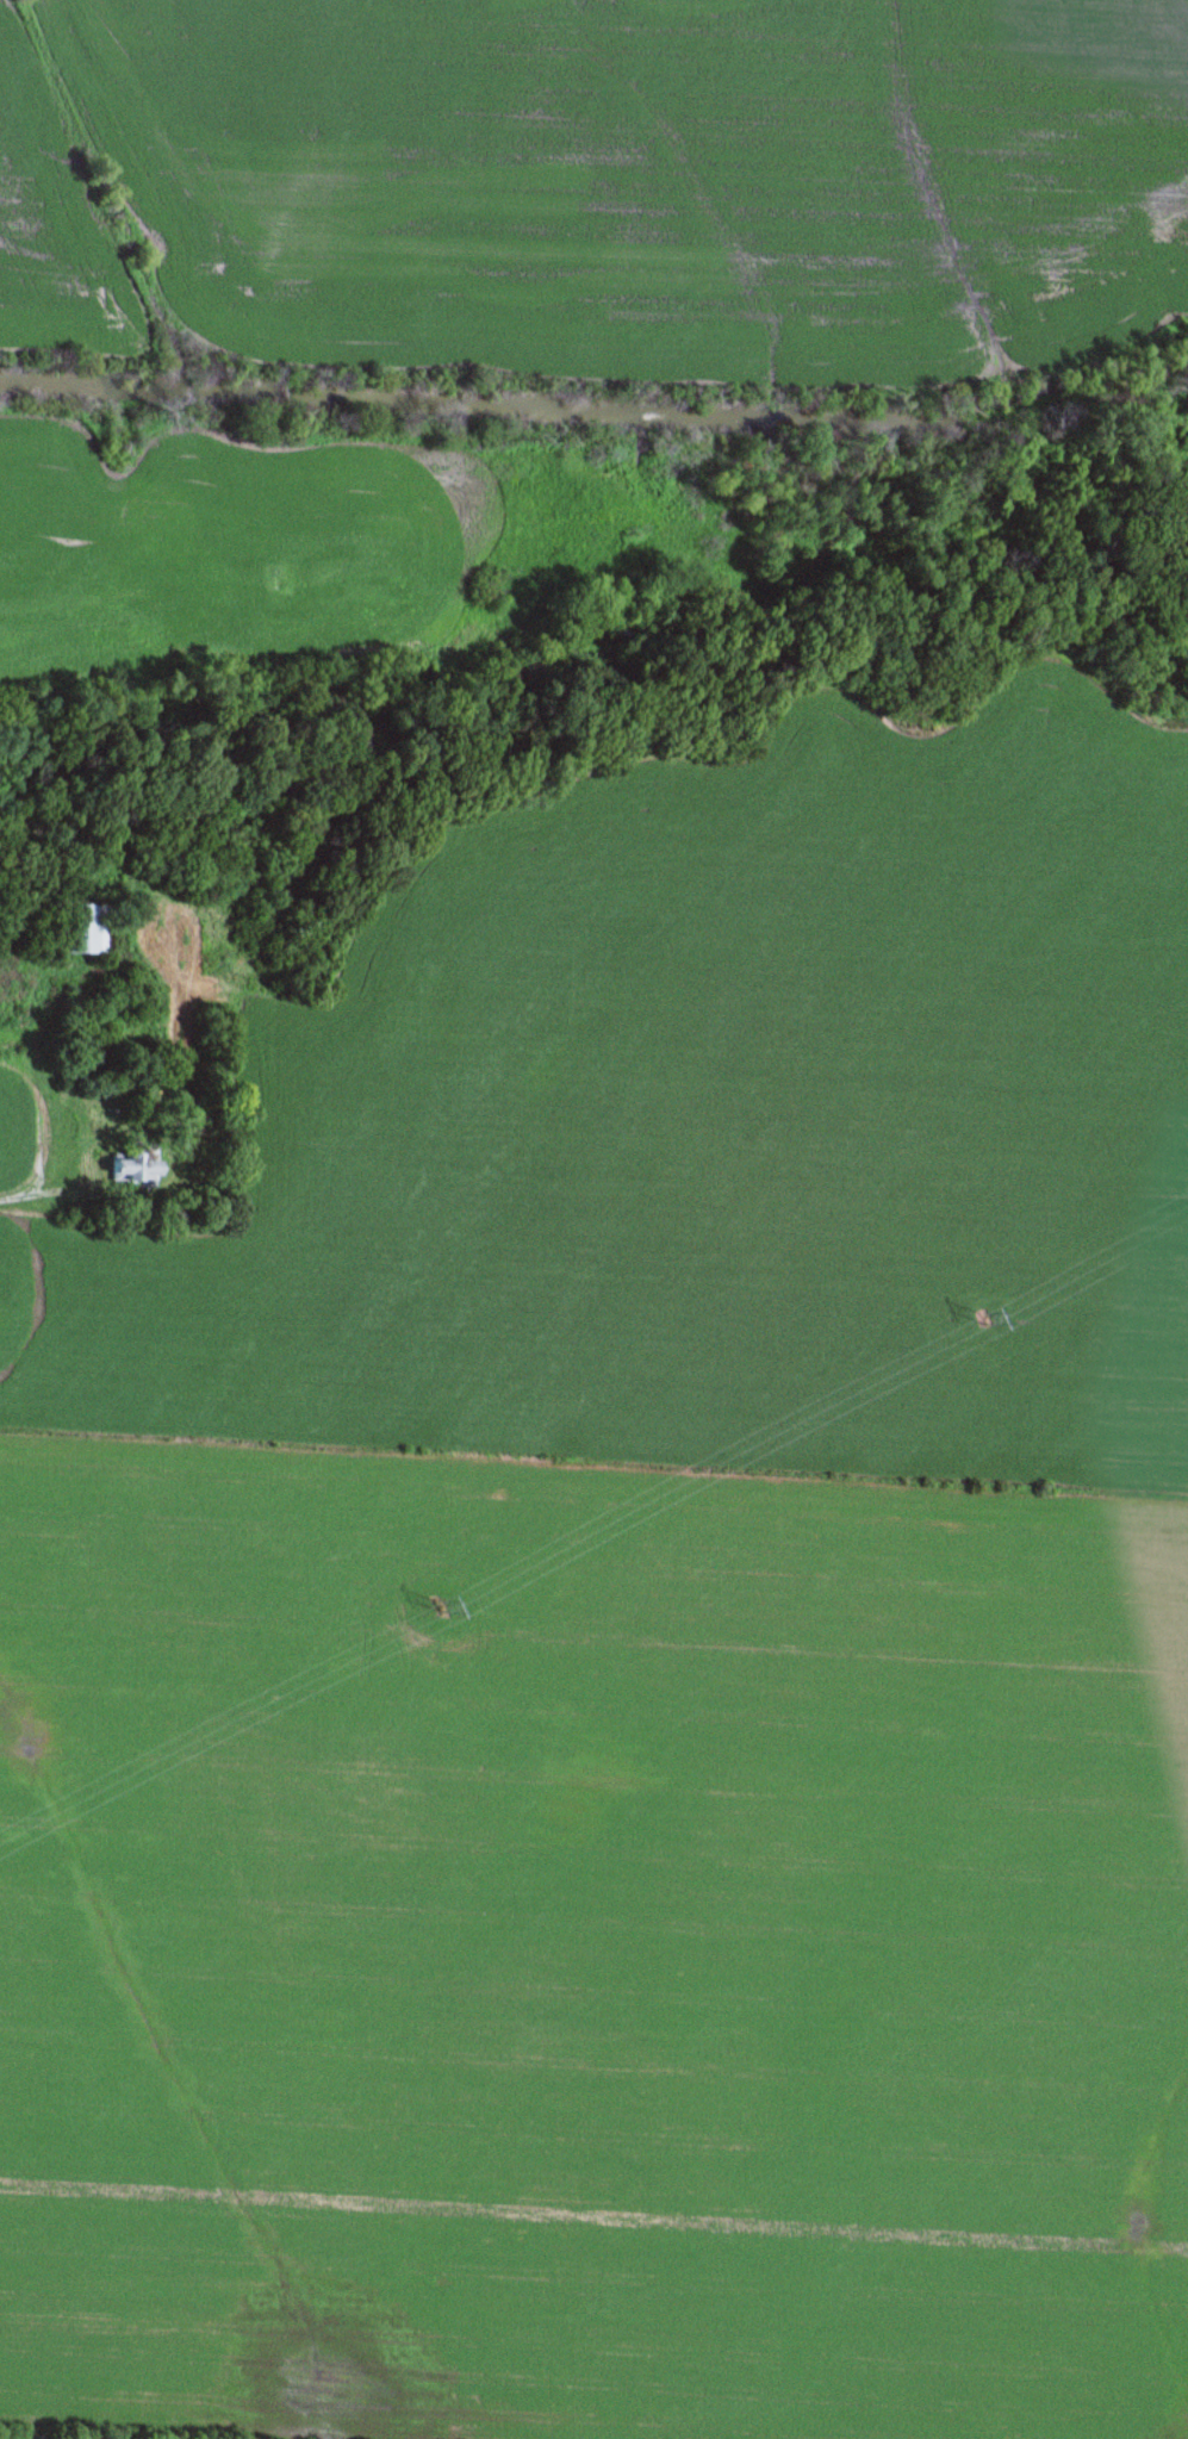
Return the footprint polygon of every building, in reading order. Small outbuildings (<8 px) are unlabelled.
[(112,953),(112,903),(70,903),(70,953),(112,953)] [(157,1154),(111,1153),(111,1183),(157,1184),(157,1154)]
